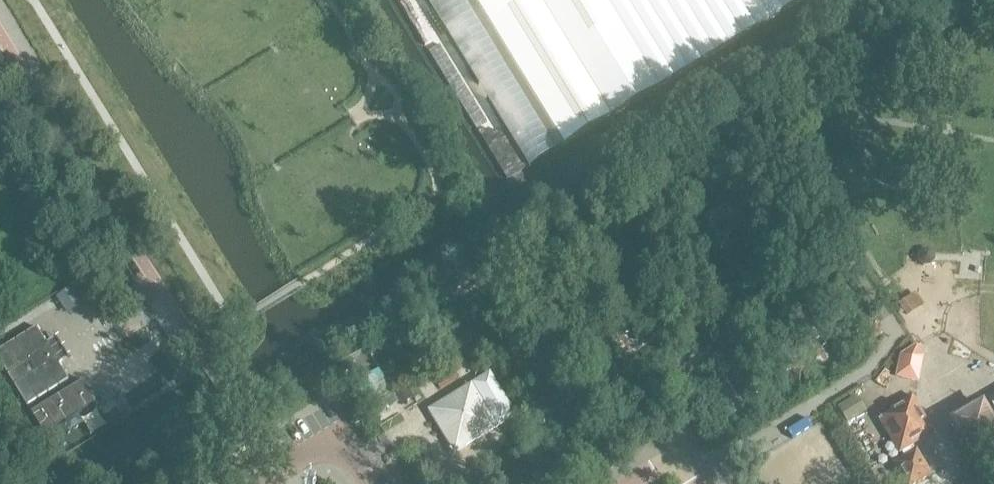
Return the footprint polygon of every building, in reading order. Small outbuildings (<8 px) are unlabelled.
[(535,164),(611,118),(802,0),(432,0),(535,164)] [(13,77),(0,55),(0,85),(13,77)] [(59,365),(36,328),(0,350),(0,363),(26,406),(69,380),(59,365)] [(918,381),(926,351),(902,344),(894,374),(918,381)] [(429,410),(446,439),(468,444),(516,416),(489,373),(429,410)] [(83,381),(31,413),(43,434),(63,422),(95,402),(83,381)] [(914,400),(912,396),(891,409),(892,411),(879,419),(900,454),(901,453),(904,457),(893,464),(906,483),(915,483),(930,475),(916,450),(914,451),(911,446),(933,432),(914,400)] [(993,438),(993,432),(978,405),(947,424),(966,455),(993,438)]
